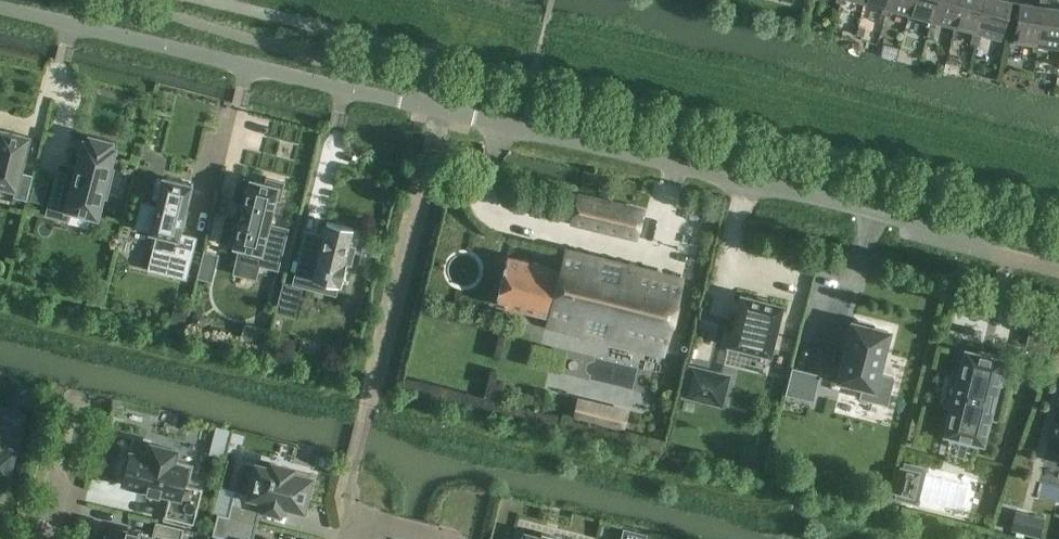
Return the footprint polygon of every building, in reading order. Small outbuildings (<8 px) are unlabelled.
[(864,2),(883,7),(881,14),(885,15),(889,0),(865,0),(864,2)] [(885,15),(890,16),(891,10),(910,14),(914,0),(889,0),(885,15)] [(910,14),(928,19),(926,26),(930,27),(938,0),(914,0),(910,14)] [(962,0),(938,0),(930,27),(935,28),(936,22),(955,27),(962,0)] [(955,27),(973,31),(971,38),(970,43),(974,44),(986,0),(962,0),(955,27)] [(974,44),(979,45),(980,40),(982,34),(1001,39),(1011,1),(1006,0),(986,0),(974,44)] [(1037,51),(1041,52),(1042,45),(1058,48),(1058,9),(1048,7),(1049,0),(1040,0),(1039,6),(1044,6),(1037,51)] [(1020,3),(1014,41),(1033,44),(1032,51),(1037,51),(1044,6),(1039,6),(1020,3)] [(14,189),(15,189),(14,197),(27,200),(33,175),(20,171),(28,138),(29,138),(29,136),(28,136),(27,136),(2,130),(2,129),(0,129),(0,130),(0,131),(0,132),(0,185),(14,189)] [(85,141),(75,180),(58,175),(47,214),(66,219),(69,208),(96,215),(101,196),(106,197),(113,169),(108,168),(113,149),(109,148),(110,143),(90,137),(89,142),(85,141)] [(151,232),(158,233),(149,269),(186,278),(196,237),(179,233),(191,185),(192,186),(192,184),(190,183),(190,184),(165,178),(165,177),(163,177),(162,178),(163,179),(163,180),(157,178),(152,198),(158,199),(156,206),(142,203),(136,227),(150,230),(149,232),(151,232)] [(235,246),(240,247),(236,262),(258,268),(259,264),(278,269),(288,228),(269,224),(275,198),(280,200),(284,182),(267,178),(266,183),(251,179),(250,178),(249,180),(250,180),(244,204),(243,203),(239,221),(240,221),(239,225),(236,224),(232,240),(235,241),(234,245),(233,245),(233,246),(235,247),(235,246)] [(643,211),(578,195),(572,220),(637,236),(643,211)] [(304,236),(295,273),(313,278),(340,285),(346,263),(351,265),(356,246),(348,244),(352,229),(353,228),(327,221),(326,223),(327,223),(322,240),(304,236)] [(507,256),(496,303),(548,316),(546,324),(665,353),(683,279),(564,250),(560,269),(507,256)] [(198,277),(211,280),(217,255),(205,252),(198,277)] [(783,304),(741,294),(728,345),(740,348),(738,353),(757,357),(758,352),(770,355),(783,304)] [(1032,323),(1053,328),(1054,328),(1055,322),(1054,321),(1053,323),(1035,318),(1035,317),(1034,316),(1032,323)] [(889,331),(873,327),(874,324),(858,320),(857,323),(853,322),(838,380),(863,386),(860,397),(887,404),(894,377),(878,373),(889,331)] [(1004,360),(966,351),(959,378),(957,377),(950,407),(952,407),(945,435),(952,436),(951,438),(976,444),(977,443),(983,444),(990,415),(984,413),(987,403),(989,398),(988,398),(990,388),(997,389),(1004,360)] [(729,375),(691,366),(683,396),(722,406),(729,375)] [(819,375),(793,368),(786,393),(813,400),(819,375)] [(1054,417),(1049,438),(1058,440),(1058,418),(1054,417)] [(7,474),(13,451),(4,448),(8,428),(0,426),(0,473),(7,474)] [(194,524),(203,488),(188,484),(193,464),(173,460),(176,450),(152,444),(149,457),(129,452),(128,456),(124,455),(120,471),(124,472),(122,481),(148,487),(147,490),(159,493),(159,490),(170,493),(164,516),(194,524)] [(901,468),(896,491),(898,492),(897,497),(909,500),(910,495),(913,496),(918,472),(907,470),(908,464),(904,463),(903,468),(901,468)] [(250,494),(235,490),(229,516),(256,523),(260,507),(279,511),(281,503),(303,508),(307,493),(308,494),(312,479),(291,474),(292,468),(273,464),(272,469),(256,465),(256,467),(257,467),(250,494)] [(218,513),(212,535),(229,538),(249,538),(249,537),(251,538),(252,538),(256,523),(229,516),(218,513)] [(176,538),(181,538),(184,528),(155,521),(152,533),(176,538)] [(107,538),(157,538),(138,534),(139,532),(127,529),(126,532),(114,529),(112,538),(108,537),(107,538)]
